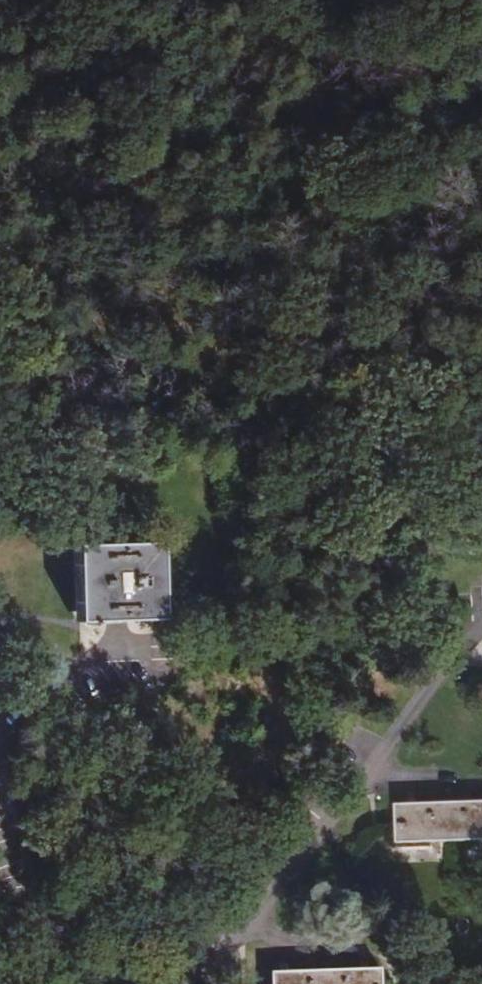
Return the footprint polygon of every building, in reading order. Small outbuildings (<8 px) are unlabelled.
[(59,546),(57,628),(144,629),(144,545),(59,546)] [(384,849),(481,849),(481,804),(383,806),(384,849)] [(365,970),(258,972),(259,983),(366,983),(365,970)]
